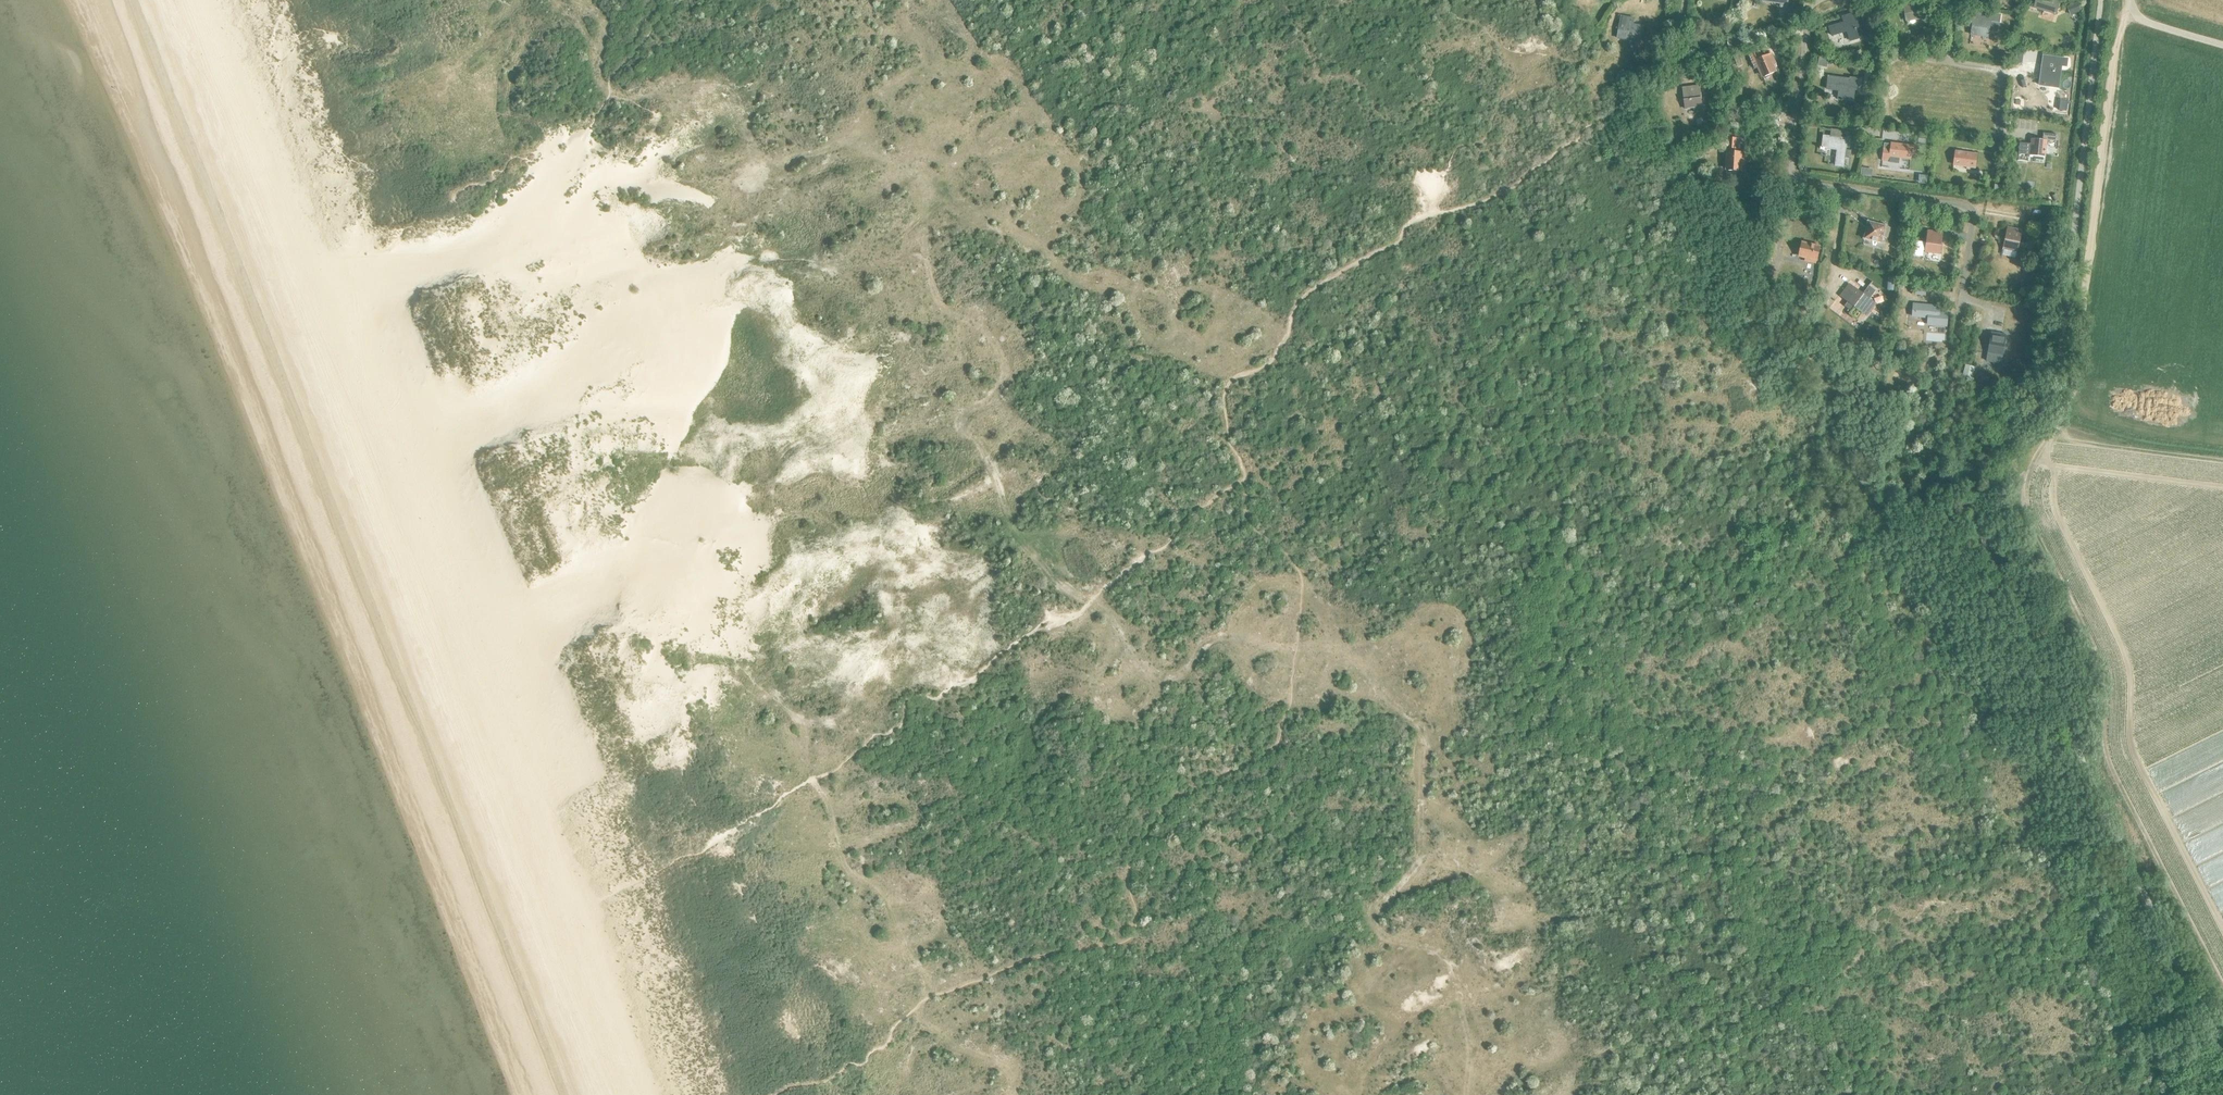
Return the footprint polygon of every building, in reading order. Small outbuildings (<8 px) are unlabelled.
[(1787,8),(1788,0),(1760,0),(1760,1),(1781,4),(1780,7),(1787,8)] [(1906,19),(1922,16),(1922,19),(1928,18),(1926,4),(1911,6),(1910,0),(1906,0),(1903,1),(1906,19)] [(2034,8),(2055,15),(2059,1),(2057,1),(2057,0),(2036,0),(2034,8)] [(2077,3),(2066,7),(2069,14),(2080,10),(2077,3)] [(1878,7),(1872,9),(1874,15),(1880,13),(1878,7)] [(1788,20),(1795,21),(1796,10),(1789,9),(1788,20)] [(1967,13),(1965,26),(1972,27),(1971,35),(1988,37),(1990,22),(1999,23),(2000,15),(1975,11),(1975,14),(1967,13)] [(1843,23),(1829,28),(1832,36),(1847,31),(1850,41),(1866,36),(1859,12),(1841,18),(1843,23)] [(1621,17),(1617,38),(1640,42),(1643,27),(1630,25),(1631,18),(1621,17)] [(1757,50),(1746,55),(1753,69),(1758,67),(1762,76),(1775,70),(1773,66),(1776,65),(1771,54),(1769,51),(1760,56),(1757,50)] [(2003,59),(2010,61),(2012,52),(2004,51),(2003,59)] [(2043,56),(2040,79),(2049,81),(2049,87),(2058,88),(2061,66),(2067,67),(2068,59),(2043,56)] [(1819,57),(1817,66),(1822,67),(1828,64),(1829,59),(1819,57)] [(1828,77),(1827,89),(1839,91),(1838,99),(1853,101),(1854,90),(1857,90),(1858,78),(1850,77),(1850,79),(1828,77)] [(1683,88),(1685,109),(1701,107),(1699,86),(1683,88)] [(1803,117),(1802,127),(1815,128),(1816,118),(1803,117)] [(1823,136),(1822,148),(1837,150),(1835,166),(1843,167),(1844,158),(1851,159),(1852,152),(1845,151),(1847,139),(1842,139),(1843,132),(1830,131),(1830,137),(1823,136)] [(2020,143),(2018,155),(2045,157),(2046,141),(2056,142),(2057,135),(2043,133),(2042,140),(2031,139),(2031,144),(2020,143)] [(1726,168),(1741,169),(1741,164),(1744,165),(1744,160),(1741,160),(1741,153),(1736,153),(1736,139),(1728,138),(1728,152),(1727,152),(1726,168)] [(1917,156),(1918,146),(1912,145),(1912,146),(1891,143),(1890,150),(1883,149),(1882,160),(1889,161),(1889,157),(1911,160),(1911,155),(1917,156)] [(1954,163),(1967,165),(1966,169),(1969,170),(1970,167),(1975,168),(1977,154),(1955,151),(1954,163)] [(1861,168),(1860,176),(1871,178),(1873,170),(1861,168)] [(2055,197),(2049,200),(2053,205),(2056,204),(2058,202),(2055,197)] [(1818,203),(1817,212),(1825,212),(1826,204),(1818,203)] [(1943,230),(1951,231),(1952,221),(1944,220),(1943,230)] [(1863,239),(1881,243),(1885,226),(1868,221),(1863,239)] [(2003,248),(2017,252),(2021,230),(2007,227),(2003,248)] [(1916,241),(1914,256),(1923,257),(1924,252),(1939,254),(1942,233),(1928,231),(1926,242),(1916,241)] [(1800,257),(1817,260),(1820,247),(1804,243),(1800,257)] [(1846,288),(1839,296),(1848,302),(1844,306),(1851,311),(1854,307),(1863,313),(1872,301),(1870,299),(1875,291),(1869,286),(1863,294),(1852,286),(1849,284),(1848,284),(1846,288)] [(1912,305),(1911,317),(1928,318),(1927,325),(1946,326),(1947,314),(1938,313),(1939,307),(1912,305)] [(1988,354),(2002,356),(2006,335),(1991,332),(1988,354)] [(1961,378),(1972,380),(1975,367),(1964,365),(1961,378)]
